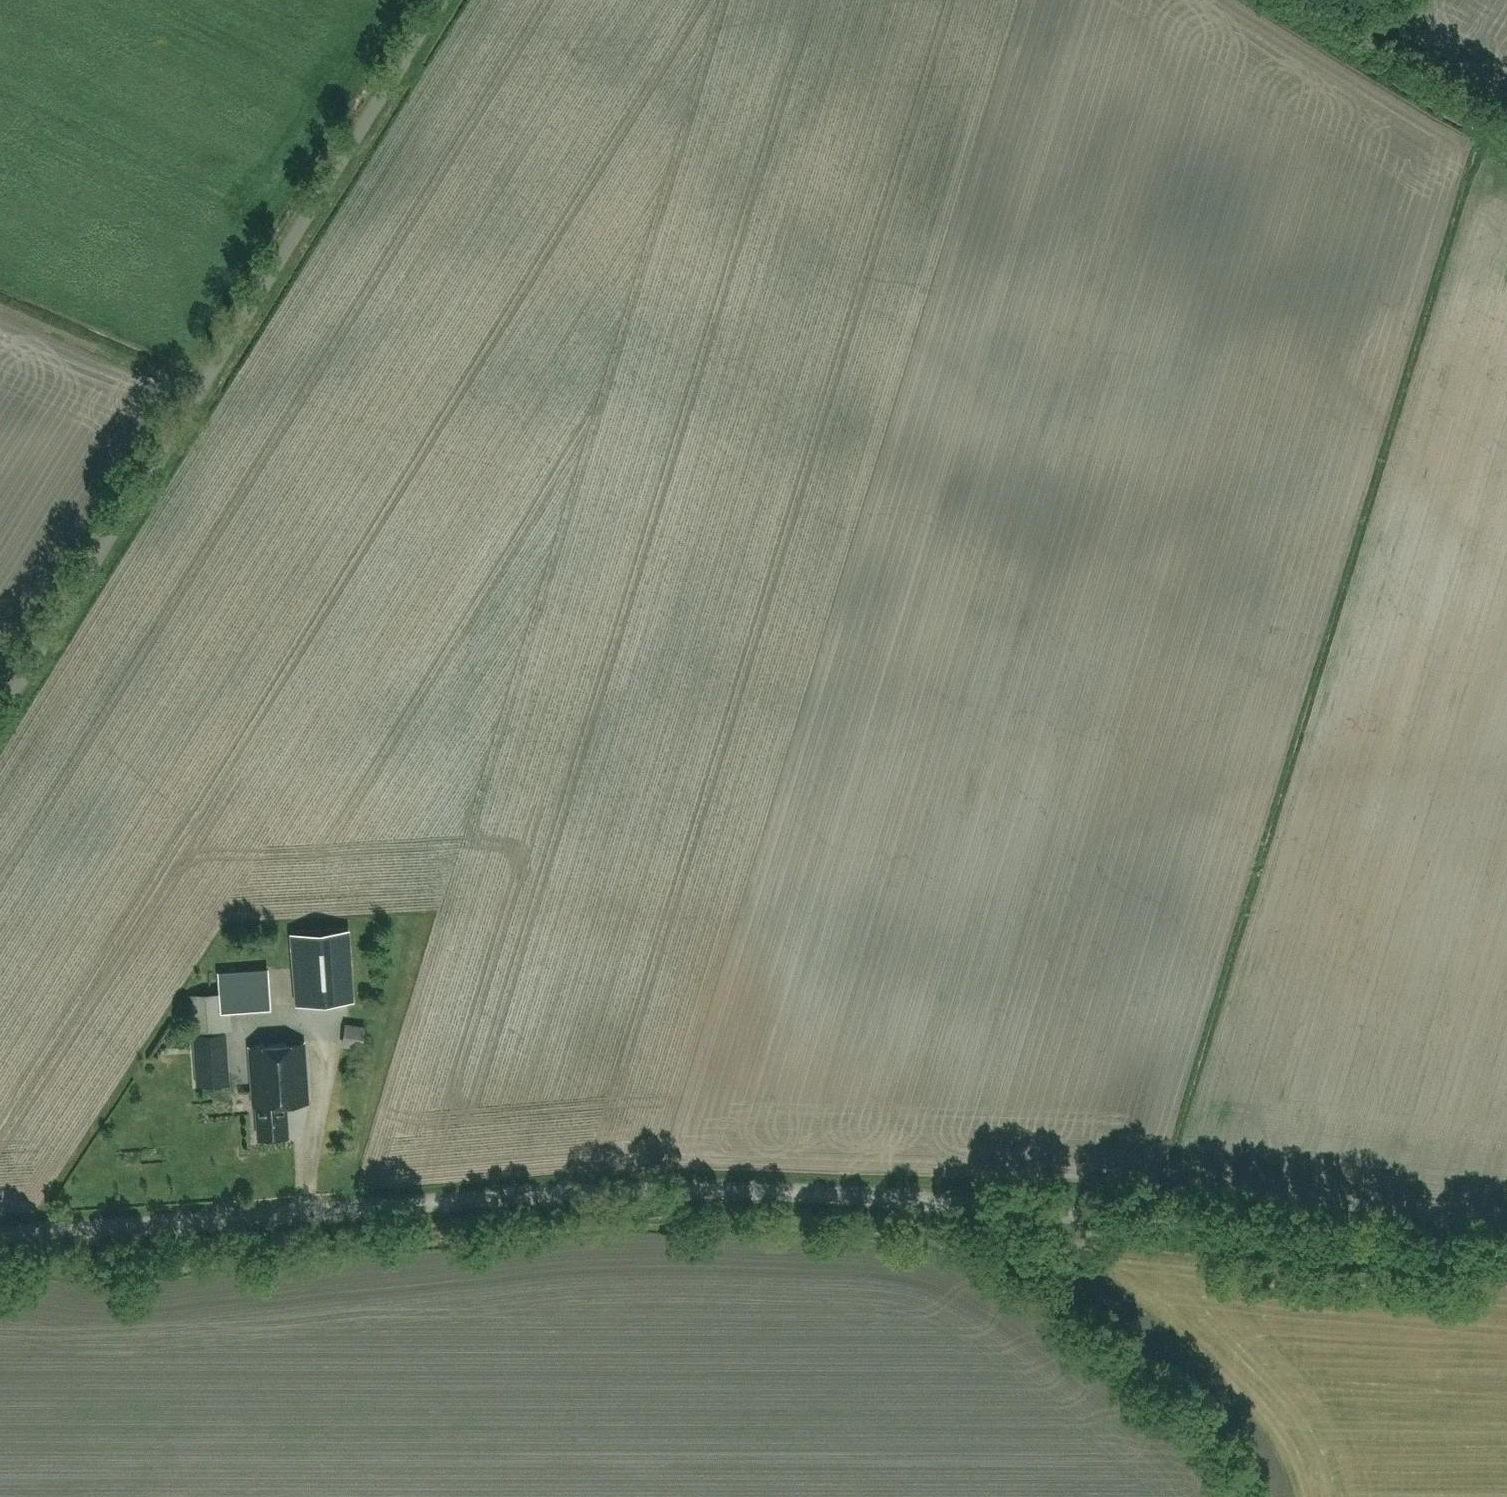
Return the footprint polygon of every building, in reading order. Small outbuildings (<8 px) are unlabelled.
[(342,940),(286,943),(291,1015),(347,1012),(342,940)] [(267,970),(219,973),(220,993),(221,1009),(231,1008),(270,1005),(267,970)] [(193,1035),(196,1069),(197,1085),(225,1083),(224,1067),(222,1033),(193,1035)] [(286,1102),(308,1101),(304,1041),(249,1044),(253,1104),(256,1104),(258,1137),(288,1135),(286,1102)] [(315,1105),(296,1103),(294,1130),(313,1131),(315,1105)]
